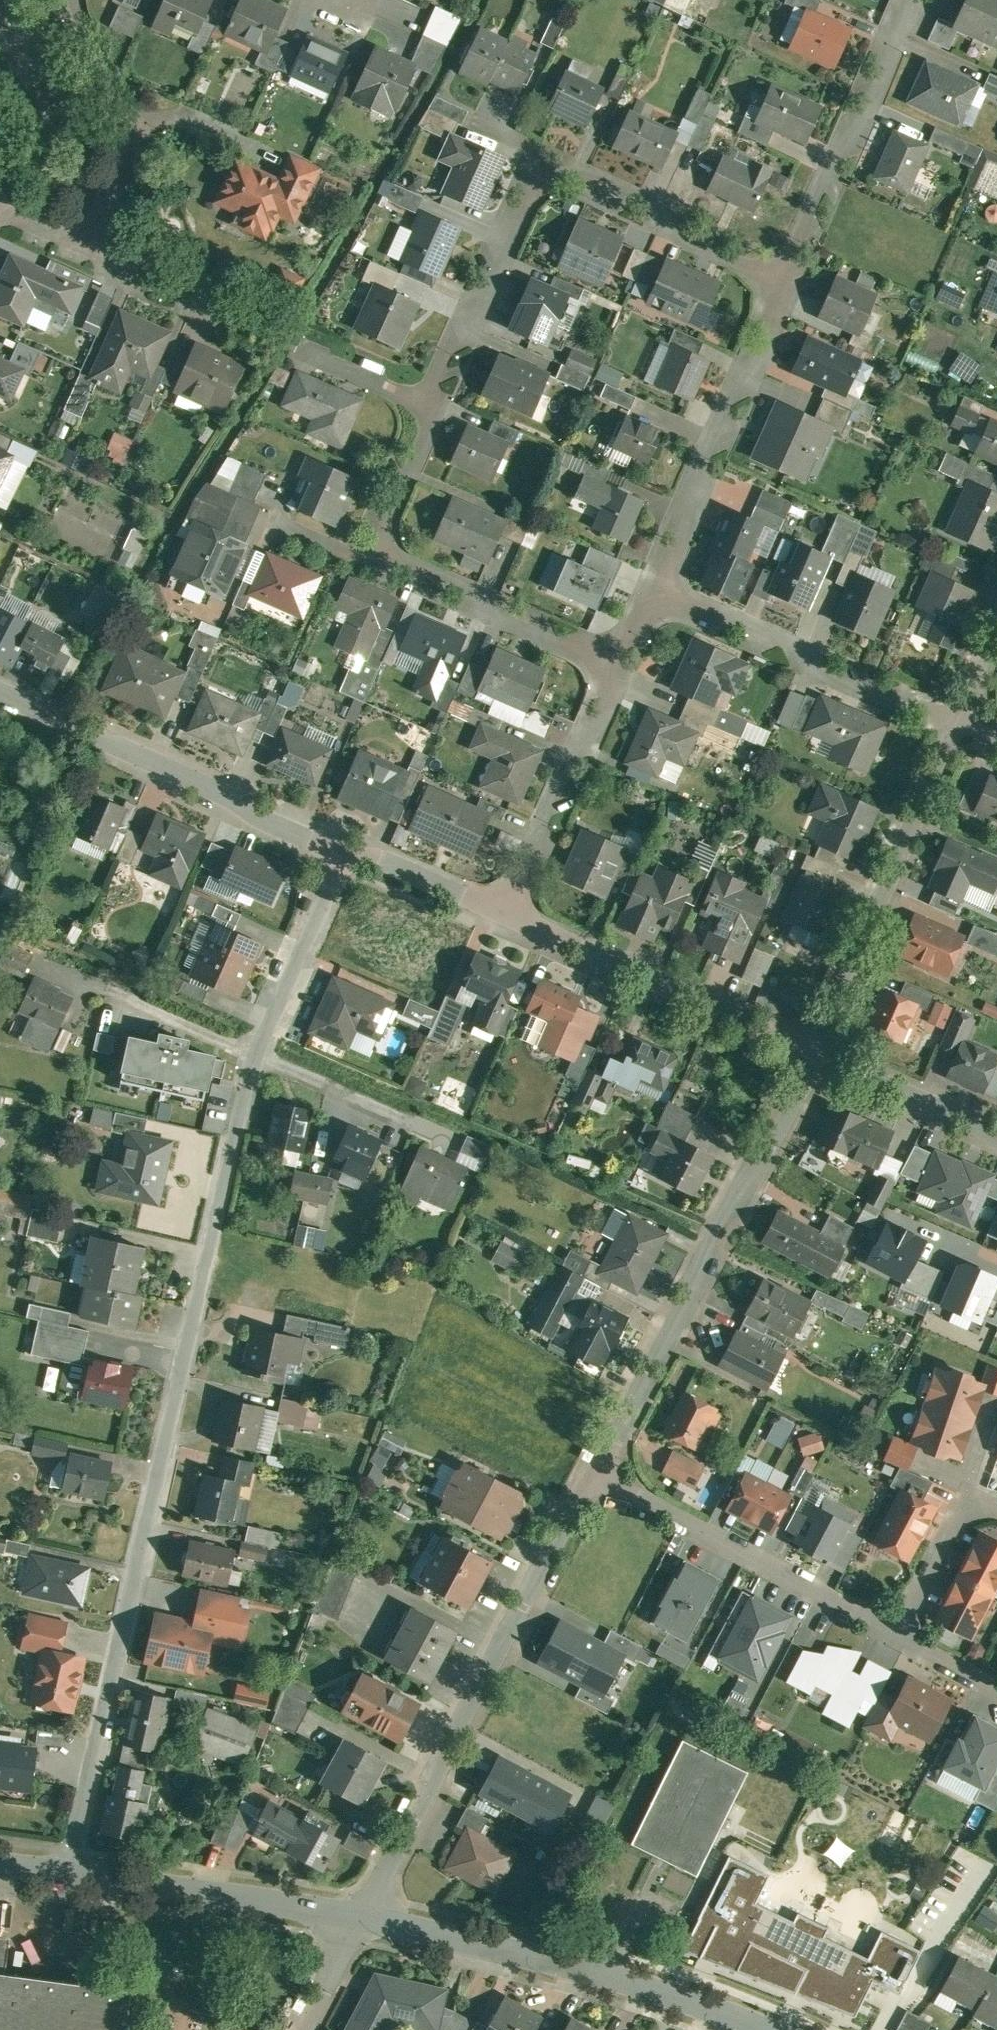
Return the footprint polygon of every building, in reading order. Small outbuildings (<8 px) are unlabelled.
[(154,25),(173,33),(179,21),(197,28),(201,29),(205,20),(214,0),(165,0),(154,25)] [(263,0),(241,0),(226,33),(228,34),(230,29),(265,43),(262,50),(268,52),(276,36),(287,11),(263,0)] [(682,14),(689,0),(652,0),(682,14)] [(785,3),(806,12),(806,11),(815,15),(822,0),(787,0),(785,3)] [(955,23),(954,24),(960,26),(976,34),(978,30),(991,36),(989,40),(996,43),(996,0),(965,0),(955,23)] [(144,16),(120,5),(110,26),(135,37),(144,16)] [(464,17),(437,6),(424,35),(448,46),(464,17)] [(815,15),(806,11),(806,12),(792,46),(836,65),(851,30),(815,15)] [(554,16),(542,42),(555,48),(567,23),(554,16)] [(955,23),(939,16),(929,39),(950,48),(960,26),(954,24),(955,23)] [(205,20),(201,29),(197,28),(189,48),(204,54),(217,25),(205,20)] [(479,33),(463,69),(490,82),(492,78),(507,45),(479,33)] [(448,46),(424,35),(411,64),(418,67),(432,73),(448,46)] [(268,52),(262,50),(256,64),(275,72),(277,68),(288,41),(276,36),(268,52)] [(347,53),(311,37),(305,49),(295,70),(296,70),(332,85),(330,90),(347,53)] [(288,41),(277,68),(294,75),(296,70),(295,70),(305,49),(288,41)] [(537,55),(509,41),(507,45),(492,78),(520,91),(537,55)] [(411,64),(376,48),(357,89),(361,91),(356,100),(377,110),(382,100),(398,108),(418,67),(411,64)] [(978,84),(927,61),(909,101),(960,124),(969,104),(964,101),(973,83),(978,85),(978,84)] [(605,90),(565,71),(549,104),(589,123),(605,90)] [(619,71),(609,93),(621,99),(631,77),(619,71)] [(991,72),(982,91),(996,98),(996,75),(991,72)] [(821,108),(771,86),(755,120),(774,128),(805,142),(821,108)] [(712,94),(700,89),(687,117),(699,123),(703,115),(712,94)] [(470,110),(437,94),(429,108),(454,120),(463,124),(470,110)] [(454,120),(429,108),(420,125),(446,138),(454,120)] [(678,133),(630,111),(615,143),(663,165),(678,133)] [(699,123),(689,143),(701,149),(715,121),(703,115),(699,123)] [(755,120),(744,115),(737,131),(767,145),(774,128),(755,120)] [(972,143),(937,127),(930,142),(965,157),(972,143)] [(929,145),(896,131),(875,177),(908,192),(929,145)] [(503,157),(452,135),(442,156),(444,157),(446,154),(459,160),(446,191),(481,207),(503,157)] [(748,171),(723,160),(725,156),(724,156),(709,188),(755,209),(774,169),(754,160),(748,171)] [(318,169),(292,157),(281,181),(307,193),(318,169)] [(281,181),(237,161),(218,201),(255,218),(251,226),(253,231),(261,235),(267,233),(270,226),(273,227),(284,204),(299,211),(307,193),(281,181)] [(424,196),(396,183),(388,200),(416,213),(424,196)] [(459,228),(423,212),(402,260),(438,276),(448,254),(447,253),(457,229),(458,230),(459,228)] [(602,232),(577,221),(559,264),(578,272),(582,267),(606,277),(623,239),(603,231),(602,232)] [(649,253),(634,247),(622,274),(636,281),(649,253)] [(667,261),(649,253),(636,281),(655,289),(667,261)] [(13,255),(0,283),(0,313),(24,324),(37,296),(72,312),(84,288),(84,287),(53,273),(13,255)] [(401,273),(372,260),(364,279),(378,286),(379,285),(393,291),(401,273)] [(695,272),(668,260),(667,261),(655,289),(649,301),(701,324),(720,283),(703,276),(702,277),(695,273),(695,272)] [(94,277),(58,261),(53,273),(84,287),(84,288),(89,290),(94,277)] [(270,292),(293,299),(300,275),(276,269),(270,292)] [(586,289),(556,275),(551,287),(551,288),(568,295),(568,294),(569,295),(569,296),(581,301),(586,289)] [(878,297),(837,278),(821,314),(856,331),(862,333),(863,332),(878,297)] [(551,287),(534,279),(521,308),(557,323),(569,296),(569,295),(568,294),(568,295),(551,288),(551,287)] [(393,291),(379,285),(378,286),(367,311),(365,310),(356,328),(398,347),(399,346),(398,345),(410,319),(412,320),(419,303),(393,291)] [(115,298),(100,291),(88,321),(102,328),(115,298)] [(169,332),(122,311),(93,377),(98,380),(97,383),(98,384),(101,385),(102,382),(112,386),(122,363),(149,375),(150,375),(156,362),(169,332)] [(704,341),(676,328),(669,343),(677,346),(677,345),(698,355),(704,341)] [(881,340),(863,332),(862,333),(856,331),(850,344),(875,355),(881,340)] [(860,362),(809,338),(794,371),(827,386),(845,394),(846,393),(860,362)] [(41,352),(19,342),(10,364),(23,370),(22,372),(31,375),(41,352)] [(242,366),(197,345),(191,359),(180,384),(181,385),(208,397),(206,402),(223,409),(242,366)] [(698,355),(677,345),(677,346),(660,385),(690,398),(708,359),(698,355)] [(191,359),(175,351),(167,367),(161,380),(180,388),(181,385),(180,384),(191,359)] [(529,369),(500,356),(484,392),(523,408),(529,394),(540,399),(550,374),(531,366),(529,369)] [(14,389),(22,372),(23,370),(10,364),(0,360),(0,383),(14,389)] [(150,375),(149,375),(142,391),(154,396),(161,380),(167,367),(156,362),(150,375)] [(592,376),(564,363),(558,378),(585,391),(592,376)] [(82,373),(65,409),(83,417),(98,384),(97,383),(98,380),(93,377),(82,373)] [(311,379),(299,374),(286,404),(297,409),(311,379)] [(363,400),(311,378),(311,379),(297,409),(321,419),(315,433),(343,445),(363,400)] [(636,396),(606,382),(600,395),(631,408),(636,396)] [(845,394),(827,386),(822,396),(825,398),(851,409),(857,397),(846,393),(845,394)] [(985,404),(966,396),(961,407),(980,416),(985,404)] [(851,409),(825,398),(815,420),(834,429),(844,433),(854,410),(851,409)] [(815,420),(781,405),(758,457),(797,474),(806,452),(821,458),(834,429),(815,420)] [(980,416),(961,407),(953,424),(972,433),(973,431),(977,433),(984,417),(980,416)] [(662,432),(626,416),(614,444),(651,460),(662,432)] [(984,417),(977,433),(983,436),(976,452),(996,462),(996,423),(984,417)] [(521,430),(495,419),(490,432),(510,441),(508,445),(513,448),(521,430)] [(490,432),(470,424),(455,459),(495,477),(508,445),(510,441),(490,432)] [(133,439),(113,431),(106,449),(126,457),(133,439)] [(0,433),(0,448),(9,452),(15,440),(0,433)] [(0,448),(0,486),(14,458),(30,466),(38,451),(15,440),(9,452),(0,448)] [(955,479),(963,460),(941,452),(933,471),(955,479)] [(357,479),(310,458),(302,476),(313,480),(300,509),(337,525),(357,479)] [(612,469),(586,458),(580,472),(585,474),(586,474),(606,483),(612,469)] [(267,473),(242,462),(229,491),(242,497),(254,502),(267,473)] [(996,475),(968,462),(958,484),(968,488),(971,482),(990,490),(996,475)] [(606,483),(586,474),(585,474),(576,497),(583,500),(585,497),(603,505),(594,527),(628,542),(646,500),(606,483)] [(207,482),(196,496),(187,518),(195,522),(223,534),(233,512),(205,500),(212,484),(207,482)] [(971,482),(968,488),(954,519),(966,524),(960,537),(991,550),(996,537),(996,494),(990,490),(971,482)] [(229,491),(212,484),(205,500),(233,512),(235,513),(242,497),(229,491)] [(792,501),(763,489),(756,505),(785,518),(792,501)] [(242,497),(235,513),(233,512),(223,534),(246,544),(262,506),(254,502),(242,497)] [(504,522),(453,500),(437,537),(489,559),(500,534),(505,522),(504,522)] [(785,518),(756,505),(750,518),(762,523),(762,524),(779,531),(785,518)] [(731,509),(726,521),(724,521),(712,548),(717,551),(745,563),(745,562),(762,524),(762,523),(750,518),(731,509)] [(532,520),(509,510),(504,522),(505,522),(500,534),(522,544),(532,520)] [(860,531),(837,521),(833,532),(844,537),(836,555),(848,560),(852,549),(860,531)] [(223,534),(195,522),(177,564),(173,573),(194,582),(201,586),(213,591),(224,595),(247,544),(246,544),(223,534)] [(130,567),(145,533),(128,526),(113,560),(130,567)] [(832,557),(804,545),(794,567),(786,563),(773,592),(810,608),(832,557)] [(848,560),(838,581),(852,587),(857,574),(858,575),(867,556),(852,549),(848,560)] [(745,563),(717,551),(716,554),(713,554),(709,562),(711,565),(703,582),(738,597),(752,565),(745,562),(745,563)] [(959,567),(930,554),(923,569),(935,574),(936,572),(953,580),(959,567)] [(302,570),(268,555),(258,580),(252,593),(253,593),(302,615),(319,576),(302,569),(302,570)] [(565,558),(553,588),(601,608),(613,578),(565,558)] [(953,580),(936,572),(935,574),(921,607),(942,616),(931,640),(953,650),(979,592),(953,580)] [(858,575),(857,574),(852,587),(837,620),(876,637),(896,591),(858,575)] [(246,575),(233,604),(245,609),(253,593),(252,593),(258,580),(246,575)] [(397,598),(350,578),(338,606),(352,612),(338,644),(367,656),(371,646),(381,624),(385,625),(397,598)] [(213,591),(201,586),(196,598),(207,603),(213,591)] [(9,670),(22,645),(25,640),(24,639),(16,635),(3,629),(11,612),(2,607),(0,607),(0,665),(9,670)] [(466,637),(417,615),(401,650),(428,661),(416,689),(435,697),(436,698),(445,676),(448,670),(451,671),(466,637)] [(33,622),(25,618),(16,635),(24,639),(33,622)] [(66,639),(33,622),(24,639),(25,640),(22,645),(38,653),(32,663),(49,672),(61,649),(66,639)] [(385,625),(381,624),(371,646),(387,652),(396,631),(385,625)] [(748,665),(696,642),(676,687),(713,703),(725,676),(740,683),(748,665)] [(72,655),(61,649),(49,672),(60,678),(72,655)] [(144,661),(125,653),(127,650),(126,649),(108,690),(165,714),(182,674),(145,658),(144,661)] [(544,672),(497,651),(488,669),(482,684),(505,695),(504,698),(528,708),(544,672)] [(488,669),(470,661),(461,683),(457,690),(476,698),(476,697),(473,695),(478,683),(482,684),(488,669)] [(204,671),(192,665),(178,697),(190,702),(204,671)] [(445,676),(436,698),(435,697),(431,705),(448,713),(457,690),(461,683),(445,676)] [(482,684),(478,683),(473,695),(476,697),(476,698),(492,705),(497,694),(504,698),(505,695),(482,684)] [(795,729),(809,696),(794,690),(780,723),(795,729)] [(259,713),(210,691),(193,729),(210,737),(211,736),(244,751),(255,728),(261,714),(259,713)] [(823,702),(809,696),(795,729),(810,735),(812,731),(810,730),(823,702)] [(266,697),(259,713),(261,714),(255,728),(264,732),(277,702),(266,697)] [(720,712),(689,699),(684,711),(710,722),(715,725),(720,712)] [(854,712),(824,700),(823,702),(810,730),(812,731),(841,743),(834,759),(854,767),(857,760),(871,766),(884,736),(878,734),(883,723),(855,711),(854,712)] [(277,702),(264,732),(275,737),(288,707),(277,702)] [(503,720),(474,707),(468,721),(481,727),(482,726),(497,733),(503,720)] [(536,710),(525,713),(519,726),(546,738),(555,718),(536,710)] [(679,723),(650,710),(628,761),(659,775),(671,748),(689,756),(698,734),(699,732),(679,723)] [(710,722),(684,711),(679,723),(699,732),(698,734),(703,737),(710,722)] [(497,733),(482,726),(481,727),(473,746),(495,756),(483,783),(479,782),(478,782),(519,800),(540,752),(497,733)] [(312,742),(284,729),(269,763),(316,784),(331,750),(330,749),(329,751),(312,743),(312,742)] [(389,769),(364,758),(357,774),(352,772),(341,797),(389,818),(399,795),(408,774),(406,773),(390,766),(389,769)] [(421,773),(408,767),(406,773),(408,774),(399,795),(409,799),(421,773)] [(991,776),(986,789),(977,809),(978,810),(996,818),(996,779),(991,776)] [(969,782),(958,807),(976,815),(978,810),(977,809),(986,789),(969,782)] [(878,810),(825,787),(816,808),(834,816),(822,842),(824,843),(853,855),(857,857),(866,837),(865,837),(876,811),(877,811),(878,810)] [(109,801),(96,795),(78,835),(80,836),(82,831),(93,836),(91,841),(108,848),(125,808),(123,807),(122,808),(109,802),(109,801)] [(445,808),(423,798),(409,830),(429,839),(429,837),(473,856),(491,816),(491,815),(476,808),(450,797),(445,808)] [(508,809),(481,797),(476,808),(491,815),(491,816),(502,821),(508,809)] [(128,801),(125,808),(108,848),(119,853),(129,829),(140,806),(128,801)] [(205,835),(159,816),(145,849),(167,858),(159,876),(182,886),(190,868),(191,869),(205,835)] [(145,836),(129,829),(119,853),(117,858),(132,865),(145,836)] [(626,849),(585,830),(563,878),(574,882),(576,879),(604,891),(603,895),(605,896),(613,879),(626,849)] [(949,839),(936,869),(939,870),(932,887),(937,889),(953,896),(955,891),(964,895),(969,883),(993,893),(996,883),(996,859),(982,852),(982,854),(949,839)] [(214,842),(203,866),(214,871),(212,875),(223,880),(236,851),(214,842)] [(853,855),(824,843),(817,858),(841,869),(846,871),(853,855)] [(280,867),(238,848),(236,851),(223,880),(273,902),(283,880),(275,877),(280,867)] [(626,849),(613,879),(626,884),(639,855),(626,849)] [(817,858),(809,855),(804,867),(836,881),(841,869),(817,858)] [(693,881),(684,901),(685,902),(696,906),(711,870),(700,865),(693,881)] [(643,875),(620,925),(645,936),(654,940),(660,925),(672,930),(685,902),(684,901),(693,881),(674,872),(668,886),(643,875)] [(775,873),(762,902),(774,907),(788,878),(775,873)] [(743,885),(723,876),(707,910),(722,917),(715,932),(717,933),(711,946),(738,959),(761,908),(737,897),(743,885)] [(843,892),(808,876),(788,919),(824,935),(843,892)] [(953,896),(937,889),(931,904),(955,915),(964,895),(955,891),(953,896)] [(244,914),(220,903),(214,915),(239,925),(244,914)] [(963,938),(915,917),(901,950),(916,957),(918,964),(927,967),(933,965),(937,966),(945,963),(950,953),(955,956),(963,938)] [(262,944),(216,923),(205,949),(251,969),(262,944)] [(975,924),(967,942),(996,955),(996,934),(975,924)] [(8,944),(0,960),(0,964),(24,975),(33,955),(8,944)] [(755,986),(767,954),(747,947),(735,978),(755,986)] [(251,969),(205,949),(193,975),(239,995),(251,969)] [(494,963),(478,955),(464,986),(487,997),(474,1024),(496,1034),(508,1005),(505,1003),(520,971),(506,964),(507,962),(497,957),(494,963)] [(61,990),(35,978),(20,1010),(32,1015),(21,1038),(48,1050),(58,1027),(59,1028),(72,999),(60,993),(61,990)] [(352,985),(335,978),(312,1030),(348,1046),(356,1028),(379,1038),(394,1004),(363,990),(361,994),(350,988),(352,985)] [(209,989),(186,979),(180,991),(204,1001),(209,989)] [(580,998),(542,981),(529,1010),(558,1023),(567,1027),(575,1007),(580,998)] [(935,994),(906,981),(899,996),(917,1004),(916,1005),(928,1010),(935,994)] [(899,996),(884,990),(868,1026),(885,1033),(886,1038),(892,1040),(897,1038),(901,1040),(916,1005),(917,1004),(899,996)] [(432,1027),(428,1037),(449,1046),(468,1002),(447,993),(440,1008),(439,1011),(432,1027)] [(439,1011),(410,998),(403,1014),(432,1027),(439,1011)] [(519,1009),(508,1005),(496,1034),(506,1038),(519,1009)] [(567,1027),(558,1023),(547,1047),(572,1058),(573,1058),(581,1041),(584,1034),(588,1036),(597,1017),(575,1007),(567,1027)] [(975,1020),(955,1012),(941,1045),(959,1053),(964,1041),(965,1041),(975,1020)] [(525,1017),(516,1041),(525,1044),(534,1021),(525,1017)] [(115,1036),(97,1032),(93,1049),(111,1053),(115,1036)] [(162,1091),(173,1038),(160,1035),(158,1044),(130,1038),(120,1082),(162,1091)] [(187,1041),(173,1038),(162,1091),(204,1100),(209,1075),(213,1058),(214,1056),(185,1050),(187,1041)] [(675,1057),(635,1039),(623,1065),(616,1080),(617,1081),(634,1089),(639,1076),(662,1086),(675,1057)] [(581,1041),(573,1058),(572,1058),(565,1073),(581,1080),(596,1048),(581,1041)] [(949,1076),(983,1090),(988,1079),(993,1077),(996,1069),(995,1063),(996,1058),(996,1055),(965,1041),(964,1041),(959,1053),(949,1076)] [(213,1058),(209,1075),(222,1078),(226,1060),(213,1058)] [(623,1065),(610,1059),(604,1074),(603,1074),(616,1080),(623,1065)] [(588,1067),(573,1099),(590,1107),(593,1097),(603,1074),(604,1074),(588,1067)] [(616,1080),(603,1074),(593,1097),(607,1103),(617,1081),(616,1080)] [(607,1103),(593,1097),(590,1107),(602,1112),(607,1103)] [(697,1115),(669,1100),(656,1127),(660,1131),(661,1130),(679,1139),(680,1138),(684,1140),(697,1115)] [(309,1110),(278,1104),(269,1142),(301,1149),(309,1110)] [(865,1119),(833,1105),(818,1140),(831,1146),(826,1157),(828,1162),(839,1167),(845,1165),(849,1154),(877,1166),(892,1132),(865,1120),(865,1119)] [(84,1123),(105,1128),(109,1112),(88,1107),(84,1123)] [(148,1118),(117,1111),(112,1130),(130,1134),(144,1136),(148,1118)] [(380,1141),(349,1127),(336,1155),(345,1159),(341,1169),(363,1178),(380,1141)] [(684,1140),(680,1138),(679,1139),(661,1130),(660,1131),(651,1150),(664,1156),(665,1154),(670,1156),(660,1176),(692,1193),(712,1154),(684,1140)] [(144,1136),(130,1134),(121,1174),(104,1169),(100,1189),(158,1202),(162,1182),(159,1182),(162,1168),(165,1169),(171,1142),(144,1136)] [(490,1146),(466,1135),(460,1149),(485,1160),(490,1146)] [(979,1194),(996,1200),(996,1199),(996,1175),(907,1143),(895,1174),(913,1181),(908,1193),(932,1201),(927,1215),(967,1229),(979,1194)] [(466,1169),(419,1148),(397,1196),(417,1204),(421,1194),(452,1208),(463,1181),(461,1180),(466,1169)] [(309,1174),(294,1171),(289,1194),(304,1197),(309,1174)] [(333,1179),(309,1174),(304,1197),(315,1200),(328,1202),(333,1179)] [(881,1176),(868,1201),(882,1208),(895,1184),(881,1176)] [(26,1206),(28,1193),(0,1188),(0,1202),(26,1206)] [(328,1202),(315,1200),(310,1222),(323,1225),(328,1202)] [(25,1208),(1,1203),(0,1211),(0,1213),(23,1217),(25,1208)] [(65,1214),(33,1208),(27,1235),(59,1242),(65,1214)] [(820,1232),(780,1212),(765,1241),(806,1263),(807,1261),(829,1273),(854,1226),(830,1214),(820,1232)] [(876,1218),(869,1214),(863,1226),(870,1230),(876,1218)] [(664,1234),(629,1216),(602,1267),(599,1272),(612,1279),(634,1290),(643,1273),(641,1272),(645,1266),(647,1267),(664,1234)] [(886,1221),(867,1261),(901,1278),(912,1255),(921,1238),(886,1221)] [(318,1250),(322,1230),(293,1224),(289,1244),(318,1250)] [(142,1246),(96,1236),(89,1267),(95,1268),(91,1285),(132,1294),(142,1246)] [(497,1238),(485,1257),(512,1274),(524,1255),(497,1238)] [(944,1270),(912,1255),(901,1278),(898,1286),(930,1301),(931,1298),(939,1279),(944,1270)] [(938,1302),(979,1319),(979,1316),(994,1284),(996,1277),(996,1272),(965,1258),(955,1263),(947,1283),(938,1302)] [(602,1267),(590,1260),(581,1276),(583,1277),(606,1290),(612,1279),(599,1272),(602,1267)] [(581,1276),(561,1266),(553,1282),(574,1293),(583,1277),(581,1276)] [(947,1283),(939,1279),(931,1298),(938,1302),(947,1283)] [(781,1290),(764,1280),(748,1310),(751,1312),(772,1323),(795,1335),(812,1303),(783,1287),(781,1290)] [(625,1319),(592,1302),(574,1293),(553,1282),(546,1296),(567,1308),(584,1317),(568,1349),(580,1355),(581,1353),(599,1363),(608,1346),(610,1347),(625,1319)] [(91,1285),(90,1284),(90,1286),(96,1287),(90,1317),(84,1315),(84,1316),(134,1327),(141,1296),(91,1285)] [(994,1284),(979,1316),(996,1323),(996,1321),(996,1286),(994,1284)] [(567,1308),(546,1296),(531,1327),(551,1338),(567,1308)] [(72,1313),(41,1307),(39,1318),(57,1322),(69,1325),(72,1313)] [(772,1323),(751,1312),(745,1323),(766,1334),(772,1323)] [(318,1320),(287,1314),(283,1333),(302,1338),(304,1332),(315,1334),(318,1320)] [(350,1327),(318,1320),(315,1334),(314,1340),(345,1347),(350,1327)] [(69,1325),(57,1322),(49,1357),(82,1364),(90,1330),(69,1325)] [(766,1334),(745,1323),(739,1333),(760,1344),(766,1334)] [(283,1333),(253,1327),(249,1347),(244,1371),(243,1370),(243,1372),(261,1376),(261,1378),(279,1382),(285,1357),(297,1360),(302,1338),(283,1333)] [(739,1333),(736,1332),(720,1362),(764,1385),(772,1370),(776,1372),(784,1357),(760,1344),(739,1333)] [(599,1363),(581,1353),(580,1355),(574,1366),(598,1380),(605,1366),(599,1363)] [(109,1362),(93,1359),(85,1395),(126,1404),(134,1370),(109,1364),(109,1362)] [(990,1364),(983,1384),(984,1385),(983,1388),(996,1393),(996,1367),(990,1364)] [(971,1376),(954,1370),(948,1373),(938,1369),(914,1441),(924,1445),(927,1450),(944,1456),(949,1453),(959,1457),(983,1388),(984,1385),(983,1384),(973,1381),(971,1376)] [(714,1407),(685,1393),(666,1430),(697,1447),(709,1422),(706,1421),(714,1407)] [(263,1406),(222,1397),(218,1415),(221,1416),(216,1439),(213,1439),(213,1440),(253,1449),(258,1429),(257,1428),(261,1407),(263,1407),(263,1406)] [(305,1403),(281,1397),(278,1410),(302,1416),(305,1403)] [(302,1416),(278,1410),(276,1420),(300,1426),(302,1416)] [(778,1448),(790,1422),(772,1414),(761,1440),(778,1448)] [(403,1440),(385,1431),(380,1442),(397,1451),(403,1440)] [(814,1431),(792,1437),(797,1455),(819,1449),(814,1431)] [(68,1443),(37,1436),(34,1453),(64,1460),(66,1453),(68,1443)] [(917,1447),(895,1438),(885,1460),(901,1467),(907,1470),(917,1447)] [(359,1477),(373,1483),(388,1451),(374,1444),(359,1477)] [(112,1463),(72,1454),(72,1455),(66,1453),(64,1460),(63,1462),(70,1463),(65,1488),(105,1497),(112,1463)] [(253,1461),(225,1455),(223,1467),(251,1473),(253,1461)] [(694,1461),(684,1480),(695,1486),(705,1467),(694,1461)] [(506,1485),(482,1472),(480,1467),(475,1469),(465,1463),(462,1469),(457,1470),(450,1483),(444,1495),(446,1501),(443,1506),(452,1511),(454,1516),(459,1515),(483,1527),(485,1532),(490,1531),(500,1536),(503,1530),(509,1529),(522,1504),(519,1499),(522,1493),(513,1488),(511,1483),(506,1485)] [(457,1470),(444,1464),(441,1465),(436,1475),(436,1476),(450,1483),(457,1470)] [(816,1472),(802,1465),(789,1489),(803,1497),(816,1472)] [(221,1477),(206,1473),(197,1514),(235,1522),(235,1521),(230,1520),(238,1482),(248,1484),(251,1473),(223,1467),(221,1477)] [(907,1470),(901,1467),(891,1485),(901,1491),(902,1490),(923,1501),(934,1481),(907,1470)] [(737,1468),(722,1496),(732,1502),(747,1474),(737,1468)] [(790,1496),(748,1473),(747,1474),(732,1502),(729,1508),(772,1530),(790,1496)] [(901,1491),(882,1527),(888,1530),(880,1544),(909,1559),(936,1508),(923,1501),(902,1490),(901,1491)] [(832,1502),(821,1505),(818,1511),(811,1507),(806,1516),(796,1511),(787,1528),(797,1533),(794,1539),(807,1546),(811,1545),(811,1544),(817,1547),(814,1553),(820,1556),(821,1553),(829,1558),(827,1561),(845,1571),(862,1539),(852,1533),(855,1527),(851,1525),(857,1515),(832,1502)] [(273,1529),(249,1524),(246,1539),(269,1545),(273,1529)] [(982,1534),(960,1577),(992,1593),(996,1584),(996,1542),(982,1534)] [(491,1560),(446,1536),(421,1582),(467,1606),(491,1560)] [(31,1544),(8,1538),(5,1551),(28,1556),(31,1544)] [(235,1550),(192,1539),(183,1573),(228,1582),(235,1550)] [(268,1547),(243,1541),(240,1554),(266,1560),(268,1547)] [(359,1565),(336,1553),(314,1606),(338,1619),(359,1565)] [(88,1568),(33,1556),(26,1591),(67,1600),(68,1594),(82,1596),(88,1568)] [(651,1625),(689,1645),(722,1580),(685,1561),(678,1574),(674,1572),(658,1604),(661,1605),(651,1625)] [(992,1593),(960,1577),(938,1619),(970,1636),(992,1593)] [(251,1598),(204,1587),(197,1623),(212,1626),(212,1627),(243,1634),(248,1609),(237,1606),(239,1596),(251,1599),(251,1598)] [(762,1681),(795,1616),(751,1593),(717,1658),(762,1681)] [(416,1608),(388,1660),(426,1681),(454,1628),(416,1608)] [(197,1623),(158,1614),(149,1659),(203,1671),(205,1664),(209,1661),(211,1654),(208,1650),(212,1627),(212,1626),(197,1623)] [(66,1623),(31,1615),(24,1646),(44,1650),(44,1649),(60,1653),(66,1623)] [(560,1622),(540,1662),(582,1684),(603,1695),(624,1655),(603,1645),(560,1622)] [(610,1630),(603,1645),(624,1655),(635,1661),(643,1646),(610,1630)] [(681,1663),(684,1656),(655,1644),(652,1651),(681,1663)] [(860,1653),(828,1647),(824,1655),(803,1652),(790,1678),(812,1690),(817,1681),(835,1690),(825,1709),(851,1722),(866,1694),(877,1700),(881,1692),(891,1673),(868,1661),(859,1679),(849,1674),(860,1653)] [(60,1653),(44,1649),(44,1650),(33,1701),(73,1710),(85,1658),(60,1653)] [(385,1686),(362,1674),(343,1709),(400,1739),(418,1704),(395,1692),(396,1690),(386,1684),(385,1686)] [(926,1689),(918,1685),(916,1680),(915,1679),(912,1680),(910,1679),(899,1701),(890,1717),(930,1738),(933,1732),(936,1731),(940,1725),(938,1722),(950,1700),(928,1689),(926,1689)] [(603,1695),(582,1684),(575,1697),(607,1713),(614,1700),(603,1695)] [(269,1691),(240,1685),(237,1698),(266,1705),(269,1691)] [(208,1694),(177,1688),(173,1706),(204,1713),(208,1694)] [(713,1718),(733,1726),(745,1697),(725,1689),(713,1718)] [(171,1698),(137,1690),(124,1744),(159,1752),(171,1698)] [(310,1705),(284,1691),(272,1721),(295,1734),(310,1705)] [(899,1701),(881,1692),(877,1700),(865,1724),(882,1733),(890,1717),(899,1701)] [(258,1726),(212,1708),(198,1744),(244,1762),(258,1726)] [(996,1765),(996,1727),(977,1718),(967,1739),(960,1736),(945,1766),(987,1786),(996,1765)] [(272,1723),(263,1719),(258,1733),(267,1736),(272,1723)] [(66,1733),(39,1730),(37,1743),(65,1746),(66,1733)] [(384,1760),(345,1739),(331,1767),(336,1770),(328,1784),(323,1781),(322,1783),(361,1803),(384,1760)] [(748,1771),(683,1740),(633,1843),(697,1874),(721,1825),(747,1773),(748,1771)] [(0,1742),(0,1786),(15,1788),(16,1782),(33,1784),(37,1750),(21,1748),(22,1745),(0,1742)] [(551,1829),(572,1791),(501,1752),(480,1790),(551,1829)] [(144,1771),(120,1766),(113,1796),(111,1795),(103,1832),(138,1840),(147,1802),(149,1803),(153,1784),(142,1782),(144,1771)] [(576,1827),(596,1835),(608,1803),(588,1795),(576,1827)] [(304,1821),(268,1802),(259,1819),(261,1820),(254,1833),(275,1845),(276,1843),(291,1851),(306,1822),(304,1821)] [(489,1818),(468,1806),(457,1826),(469,1832),(470,1829),(480,1835),(489,1818)] [(238,1813),(225,1808),(212,1840),(225,1845),(238,1813)] [(253,1817),(238,1811),(238,1813),(225,1845),(240,1851),(253,1817)] [(338,1839),(313,1825),(316,1820),(317,1820),(318,1819),(308,1813),(304,1821),(306,1822),(291,1851),(323,1868),(327,1860),(330,1862),(332,1858),(329,1857),(338,1839)] [(480,1835),(470,1829),(469,1832),(452,1863),(471,1873),(469,1877),(495,1891),(503,1876),(496,1872),(508,1850),(480,1835)] [(359,1836),(352,1832),(348,1839),(353,1848),(359,1836)] [(769,1875),(729,1855),(687,1940),(683,1951),(699,1957),(854,2018),(872,1981),(900,1994),(921,1951),(881,1931),(867,1958),(823,1936),(827,1927),(797,1912),(793,1921),(755,1902),(769,1875)] [(978,1905),(972,1922),(990,1929),(996,1912),(978,1905)] [(6,1974),(10,1943),(0,1942),(0,2029),(126,2029),(132,1991),(6,1974)] [(995,1977),(959,1958),(943,1988),(977,2006),(978,2007),(991,1981),(992,1982),(995,1977)] [(346,2029),(384,2029),(383,2029),(392,2010),(421,2017),(418,2027),(431,2029),(443,2029),(452,2012),(442,2010),(447,1989),(396,1978),(389,1988),(371,1985),(346,2029)] [(991,1981),(978,2007),(977,2006),(975,2012),(996,2024),(996,1984),(992,1982),(991,1981)] [(506,1997),(487,2029),(535,2029),(542,2019),(540,2018),(540,2019),(520,2008),(521,2006),(506,1997)] [(454,2009),(452,2012),(443,2029),(471,2029),(476,2021),(454,2009)] [(907,2009),(897,2029),(928,2029),(932,2022),(907,2009)] [(570,2019),(564,2029),(589,2029),(570,2019)]
